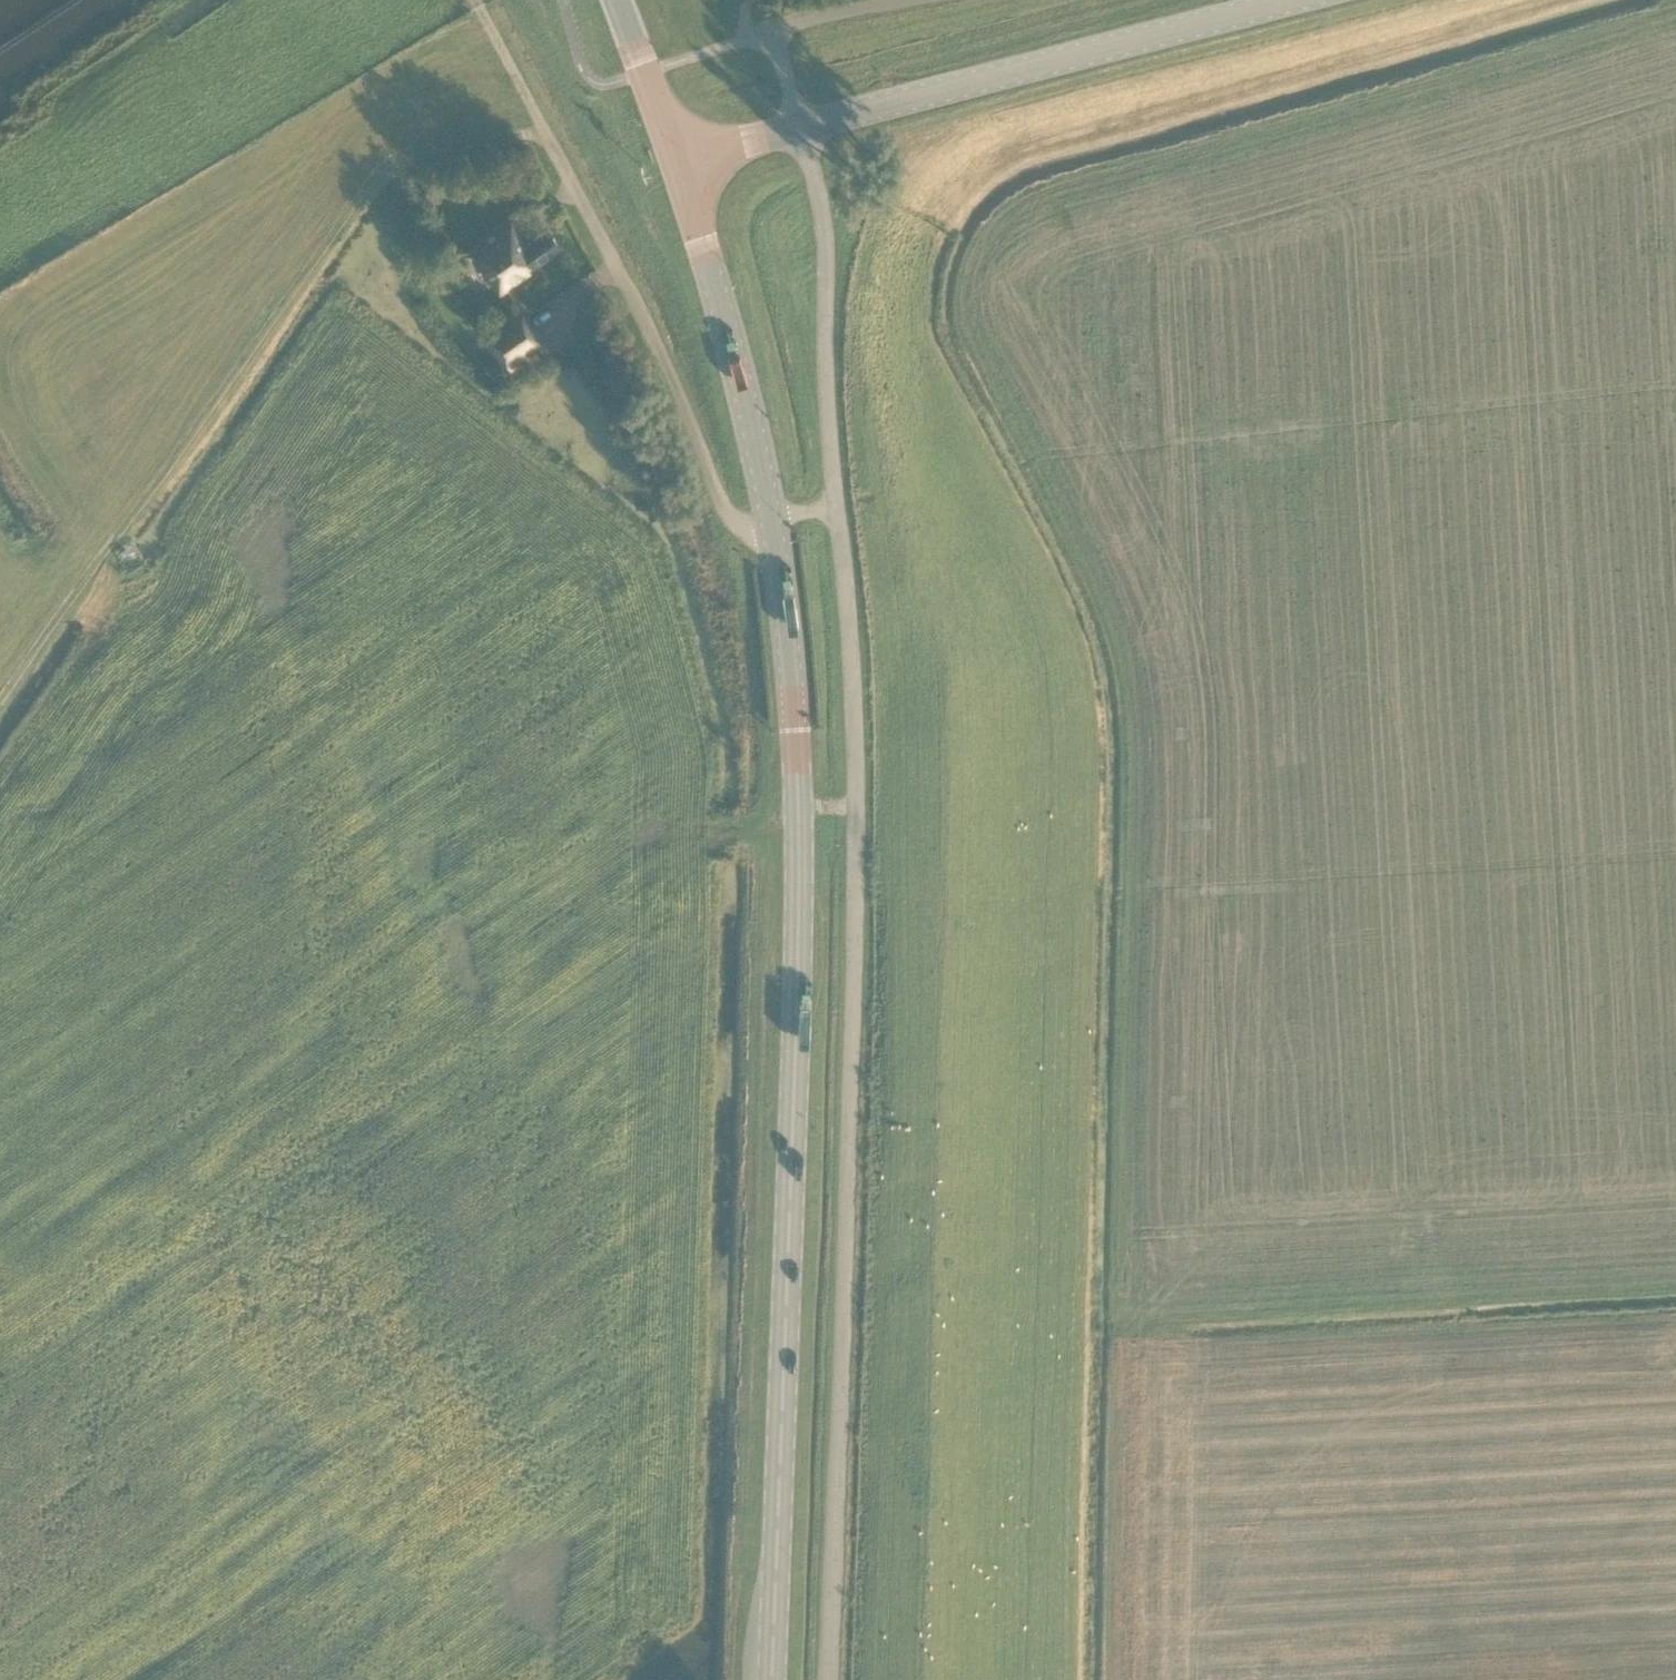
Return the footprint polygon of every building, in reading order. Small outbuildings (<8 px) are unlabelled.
[(438,200),(441,190),(429,185),(425,196),(438,200)] [(532,269),(563,247),(549,227),(527,242),(512,220),(470,249),(501,293),(533,271),(532,269)] [(484,330),(510,367),(545,343),(518,305),(484,330)]
